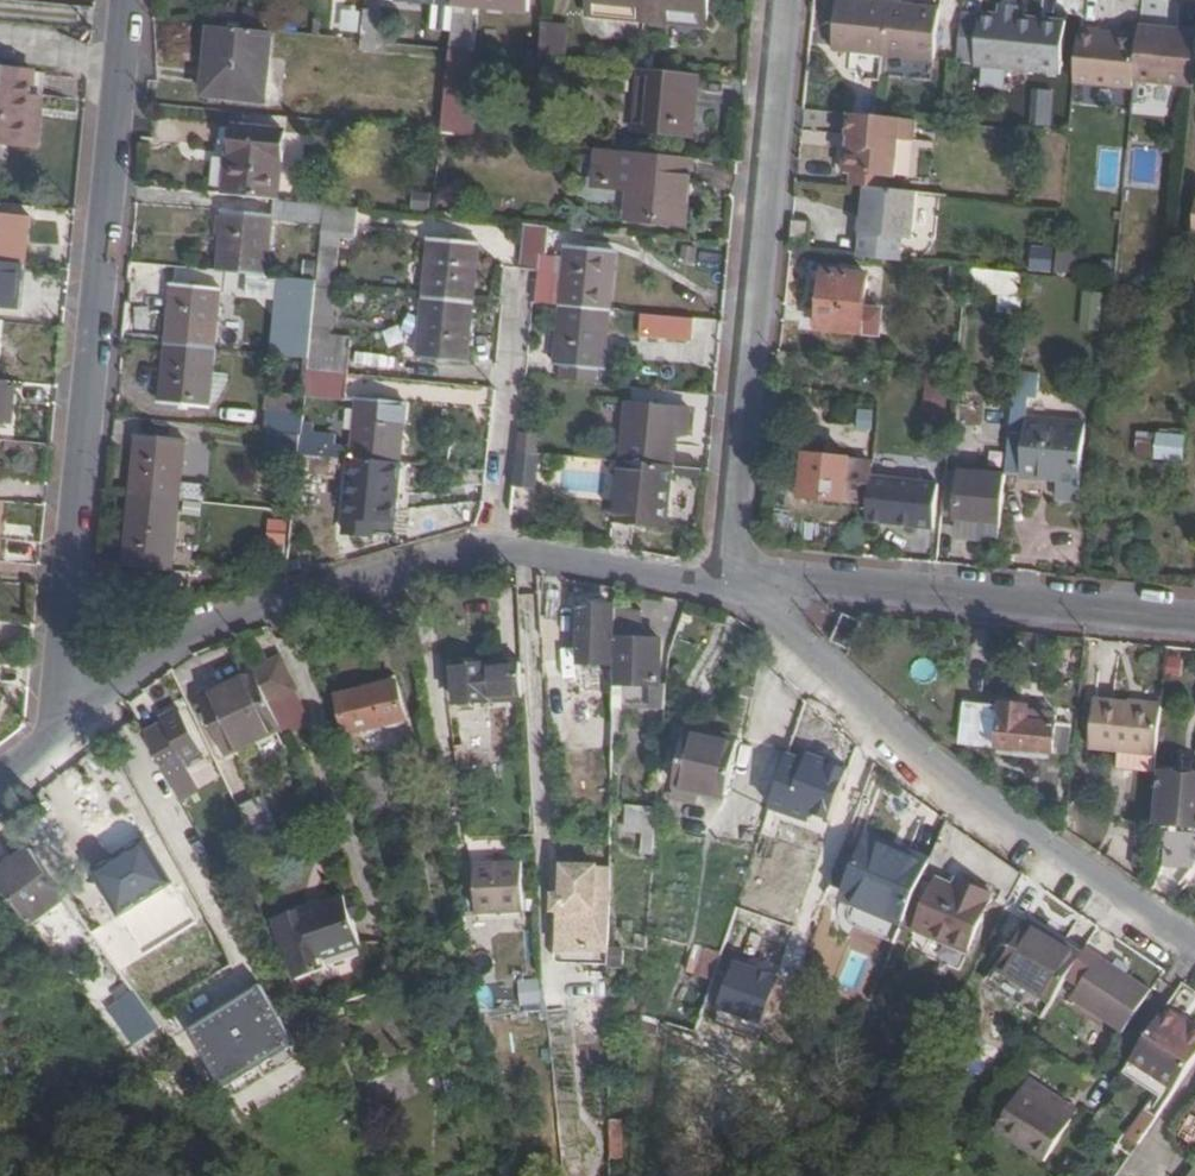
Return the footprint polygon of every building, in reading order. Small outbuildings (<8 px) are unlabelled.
[(456,5),(531,12),(532,0),(457,0),(456,5)] [(648,0),(593,0),(591,16),(646,20),(648,0)] [(646,20),(672,22),(710,26),(712,0),(648,0),(646,20)] [(938,59),(943,8),(862,0),(840,0),(835,49),(938,59)] [(262,28),(263,11),(246,9),(245,26),(262,28)] [(367,41),(381,42),(382,11),(369,10),(367,41)] [(362,33),(363,12),(345,11),(344,32),(362,33)] [(984,15),(965,14),(960,64),(1065,76),(1070,21),(985,12),(984,15)] [(455,13),(452,48),(470,50),(473,14),(455,13)] [(568,25),(545,23),(544,26),(542,48),(541,57),(565,59),(568,25)] [(262,30),(214,25),(208,92),(265,97),(270,31),(262,30)] [(542,48),(544,26),(532,25),(530,47),(542,48)] [(1194,78),(1194,32),(1141,27),(1140,41),(1136,79),(1194,85),(1194,78)] [(1103,31),(1083,30),(1077,84),(1095,85),(1135,89),(1136,79),(1140,41),(1103,37),(1103,31)] [(452,48),(444,136),(447,136),(474,139),(480,77),(468,75),(470,50),(452,48)] [(34,68),(0,64),(0,140),(42,144),(44,116),(31,115),(34,68)] [(695,137),(701,72),(641,66),(635,130),(695,137)] [(49,69),(34,68),(31,115),(44,116),(49,69)] [(1036,89),(1034,126),(1054,127),(1056,90),(1036,89)] [(921,119),(854,113),(851,134),(854,135),(852,146),(850,146),(847,171),(854,172),(890,176),(898,176),(903,140),(918,141),(921,119)] [(233,128),(227,195),(274,200),(280,200),(285,132),(233,128)] [(693,225),(700,159),(609,151),(607,186),(641,189),(640,219),(693,225)] [(854,172),(852,186),(867,187),(888,189),(890,176),(854,172)] [(859,257),(901,262),(903,239),(913,241),(919,193),(888,189),(867,187),(863,218),(862,232),(859,257)] [(324,205),(325,196),(300,193),(299,202),(324,205)] [(273,217),(273,220),(321,226),(324,205),(299,202),(280,200),(274,200),(273,217)] [(324,205),(321,226),(321,238),(353,241),(356,208),(324,205)] [(25,263),(30,216),(0,213),(0,260),(25,263)] [(227,214),(221,273),(268,276),(273,220),(273,217),(227,214)] [(805,223),(792,221),(789,250),(803,251),(805,223)] [(553,245),(555,228),(526,225),(522,273),(537,274),(534,303),(566,306),(612,310),(617,250),(553,245)] [(427,299),(473,302),(478,244),(432,240),(427,299)] [(1061,248),(1058,275),(1076,277),(1079,250),(1061,248)] [(1031,275),(1050,277),(1053,250),(1033,249),(1031,275)] [(318,258),(316,281),(316,289),(333,291),(336,261),(318,258)] [(25,263),(0,260),(0,307),(21,309),(25,263)] [(950,289),(964,289),(966,268),(952,267),(950,289)] [(1151,278),(1171,279),(1172,268),(1152,267),(1151,278)] [(966,268),(964,289),(966,289),(1025,294),(1026,275),(966,268)] [(817,325),(881,333),(884,308),(868,306),(870,275),(823,270),(817,325)] [(294,299),(291,325),(312,327),(316,289),(316,281),(280,277),(279,298),(294,299)] [(174,286),(168,346),(215,350),(221,289),(174,286)] [(316,289),(312,327),(331,330),(335,291),(333,291),(316,289)] [(1100,330),(1102,295),(1085,294),(1082,329),(1100,330)] [(467,362),(473,302),(427,299),(422,358),(467,362)] [(607,368),(612,310),(566,306),(560,364),(607,368)] [(694,339),(696,318),(671,315),(669,336),(694,339)] [(289,357),(309,359),(311,337),(312,327),(291,325),(289,357)] [(308,372),(347,375),(350,340),(311,337),(309,359),(308,372)] [(215,350),(168,346),(163,402),(210,406),(215,350)] [(926,412),(945,414),(949,369),(931,367),(926,412)] [(344,401),(347,375),(308,372),(306,398),(344,401)] [(12,381),(0,380),(0,427),(8,427),(12,381)] [(356,458),(406,463),(412,405),(362,401),(356,458)] [(630,460),(676,464),(682,404),(636,401),(630,460)] [(266,413),(265,433),(301,436),(304,415),(266,413)] [(1077,498),(1084,425),(1027,420),(1021,476),(1058,480),(1057,496),(1077,498)] [(1137,460),(1188,461),(1188,435),(1138,433),(1137,460)] [(135,498),(181,503),(188,441),(141,437),(135,498)] [(301,437),(300,449),(328,452),(329,439),(301,437)] [(298,456),(299,441),(288,440),(287,455),(298,456)] [(35,444),(7,441),(6,451),(33,454),(35,444)] [(1007,477),(1010,445),(977,442),(974,474),(1007,477)] [(804,498),(846,501),(849,462),(849,460),(807,457),(804,498)] [(400,521),(406,463),(356,458),(350,517),(400,521)] [(618,546),(642,550),(644,522),(670,524),(676,464),(630,460),(625,519),(621,519),(618,546)] [(864,463),(849,462),(846,501),(861,502),(864,463)] [(861,502),(859,521),(927,526),(932,469),(864,463),(861,502)] [(947,472),(942,523),(956,524),(961,472),(947,472)] [(964,538),(1001,542),(1007,477),(974,474),(961,472),(956,524),(964,525),(964,538)] [(175,570),(181,503),(135,498),(127,565),(175,570)] [(290,538),(291,522),(277,521),(276,537),(290,538)] [(619,663),(620,638),(614,638),(615,608),(585,607),(584,663),(584,692),(619,692),(619,675),(619,663)] [(646,611),(621,607),(620,636),(647,637),(646,611)] [(847,653),(853,655),(860,625),(843,618),(834,648),(847,653)] [(647,637),(620,636),(620,638),(619,663),(619,675),(619,692),(619,695),(618,704),(670,704),(671,681),(664,681),(665,638),(647,637)] [(289,654),(261,668),(261,669),(276,700),(304,687),(289,654)] [(462,704),(528,698),(526,663),(458,670),(462,704)] [(276,700),(261,669),(208,693),(233,745),(286,721),(276,700)] [(403,682),(383,687),(393,724),(412,720),(403,682)] [(286,721),(287,724),(314,711),(304,687),(276,700),(286,721)] [(393,724),(383,687),(344,697),(355,734),(393,724)] [(1160,755),(1164,707),(1098,700),(1092,750),(1160,755)] [(967,704),(963,748),(1058,757),(1061,724),(1062,715),(1032,713),(1032,706),(1005,704),(1005,707),(967,704)] [(172,727),(152,737),(187,800),(207,789),(195,767),(212,757),(187,711),(169,721),(172,727)] [(597,754),(617,754),(618,720),(598,720),(597,754)] [(1073,725),(1061,724),(1058,757),(1070,758),(1073,725)] [(732,794),(742,744),(690,731),(677,783),(705,788),(732,794)] [(382,768),(363,773),(374,807),(392,801),(382,768)] [(1194,825),(1194,774),(1163,771),(1159,822),(1194,825)] [(178,800),(163,773),(146,783),(161,810),(178,800)] [(705,788),(677,783),(676,790),(703,796),(705,788)] [(266,794),(246,805),(265,842),(286,832),(266,794)] [(632,828),(660,829),(662,805),(632,805),(632,828)] [(1150,869),(1154,822),(1141,821),(1137,867),(1150,869)] [(256,837),(250,825),(241,829),(247,842),(256,837)] [(659,853),(660,834),(649,833),(648,852),(659,853)] [(175,877),(150,836),(128,851),(131,857),(119,864),(92,880),(95,884),(103,878),(124,911),(175,877)] [(850,893),(911,919),(933,872),(936,865),(914,855),(873,837),(864,858),(851,853),(839,885),(852,890),(850,893)] [(936,865),(939,857),(917,846),(914,855),(936,865)] [(70,895),(39,852),(4,880),(35,921),(70,895)] [(615,945),(615,861),(606,861),(567,861),(568,945),(615,945)] [(481,911),(528,909),(526,862),(478,863),(481,911)] [(970,870),(968,876),(1003,891),(1005,885),(970,870)] [(964,885),(933,872),(911,919),(908,927),(921,933),(923,927),(978,950),(1003,891),(968,876),(964,885)] [(847,903),(906,930),(908,927),(911,919),(850,893),(847,903)] [(303,913),(328,963),(363,951),(348,901),(303,913)] [(528,918),(528,909),(481,911),(481,920),(528,918)] [(319,966),(328,963),(303,913),(301,910),(279,917),(289,947),(293,946),(304,981),(322,976),(319,966)] [(1031,921),(1087,954),(1092,947),(1035,914),(1031,921)] [(995,984),(1048,1016),(1066,988),(1087,954),(1031,921),(995,984)] [(698,942),(690,970),(717,977),(725,949),(698,942)] [(1066,988),(1133,1031),(1161,986),(1093,945),(1092,947),(1087,954),(1066,988)] [(545,976),(522,979),(525,1004),(548,1001),(545,976)] [(265,985),(193,1028),(227,1083),(299,1040),(265,985)] [(143,1044),(166,1027),(141,991),(117,1009),(143,1044)] [(1172,1008),(1142,1054),(1184,1085),(1194,1070),(1194,1023),(1172,1008)] [(1163,1088),(1176,1097),(1184,1085),(1142,1054),(1134,1067),(1163,1088)] [(469,1094),(462,1074),(449,1078),(456,1098),(469,1094)] [(1028,1083),(1078,1116),(1084,1106),(1033,1074),(1028,1083)] [(1005,1123),(1028,1083),(1016,1075),(992,1118),(1002,1125),(1005,1123)] [(1078,1116),(1028,1083),(1005,1123),(1031,1139),(1030,1145),(1052,1159),(1078,1116)] [(1127,1139),(1140,1148),(1176,1097),(1163,1088),(1127,1139)] [(1031,1139),(1005,1123),(1002,1125),(1030,1145),(1031,1139)]
